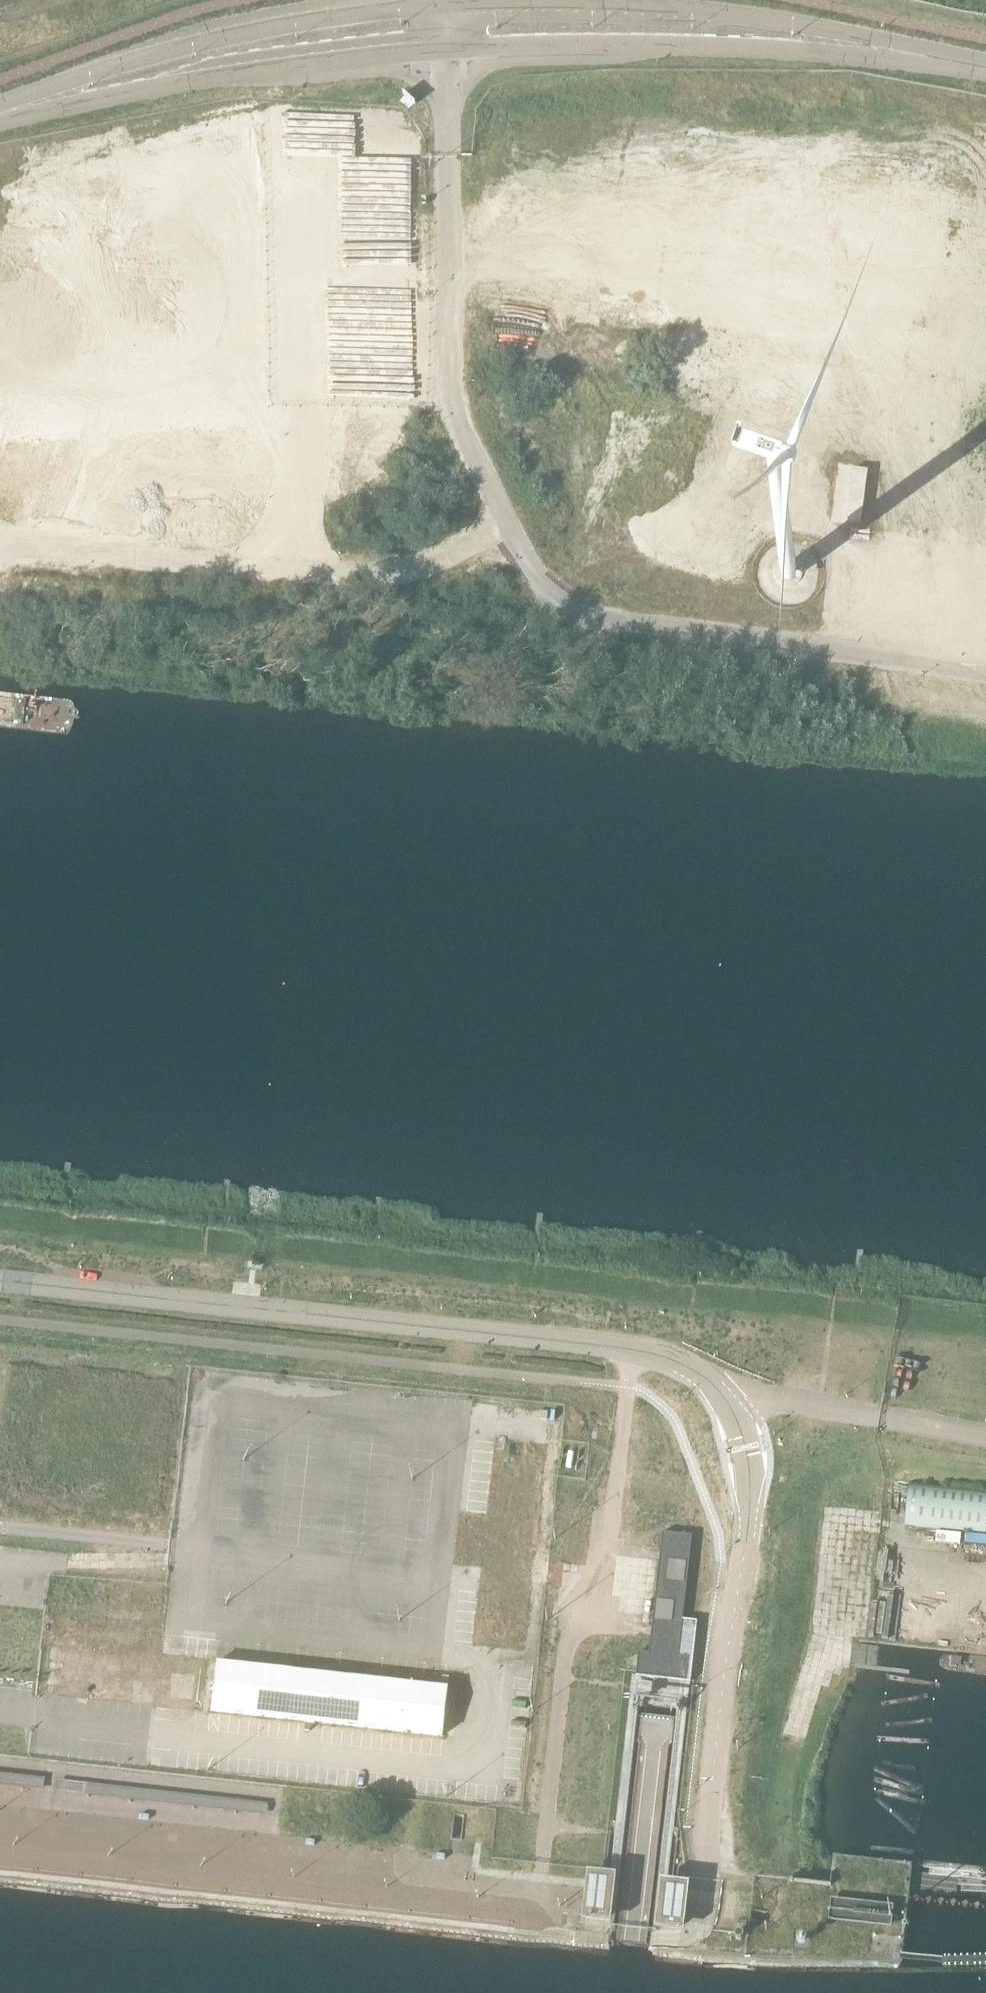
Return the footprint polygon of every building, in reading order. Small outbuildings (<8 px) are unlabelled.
[(860,523),(869,469),(851,466),(849,477),(841,476),(833,518),(860,523)] [(780,571),(780,573),(780,575),(781,576),(781,578),(782,579),(784,580),(785,581),(786,581),(788,581),(790,581),(791,581),(793,580),(794,579),(795,578),(796,576),(796,575),(796,573),(796,571),(796,570),(795,568),(794,567),(793,566),(791,565),(790,565),(788,565),(786,565),(785,565),(784,566),(782,567),(781,568),(780,570),(780,571)] [(525,1647),(543,1443),(495,1439),(489,1515),(460,1513),(456,1561),(482,1563),(475,1642),(525,1647)] [(985,1529),(985,1490),(909,1482),(904,1526),(985,1534),(985,1529)] [(636,1676),(689,1682),(690,1682),(691,1682),(691,1681),(697,1621),(683,1620),(692,1536),(662,1533),(661,1550),(659,1561),(652,1625),(650,1639),(649,1653),(639,1652),(637,1672),(636,1676)] [(214,1662),(208,1712),(305,1722),(315,1723),(443,1737),(449,1688),(334,1676),(214,1662)] [(582,1917),(582,1921),(583,1921),(607,1924),(608,1924),(612,1924),(617,1875),(610,1874),(609,1874),(604,1873),(603,1873),(587,1872),(586,1879),(585,1887),(582,1917)] [(660,1880),(655,1929),(658,1929),(659,1929),(684,1932),(686,1922),(688,1900),(689,1889),(690,1883),(688,1883),(673,1881),(671,1881),(667,1881),(666,1881),(660,1880)] [(724,1918),(734,1919),(736,1895),(726,1893),(724,1918)] [(829,1910),(828,1920),(891,1927),(891,1925),(892,1918),(893,1913),(894,1905),(833,1899),(831,1898),(830,1903),(830,1908),(829,1910)] [(743,1932),(741,1931),(740,1931),(739,1931),(738,1931),(737,1931),(736,1931),(735,1932),(735,1933),(734,1934),(734,1935),(734,1936),(735,1937),(735,1938),(736,1939),(737,1940),(738,1940),(739,1940),(741,1939),(742,1939),(742,1938),(743,1937),(744,1935),(744,1934),(743,1933),(743,1932)]
